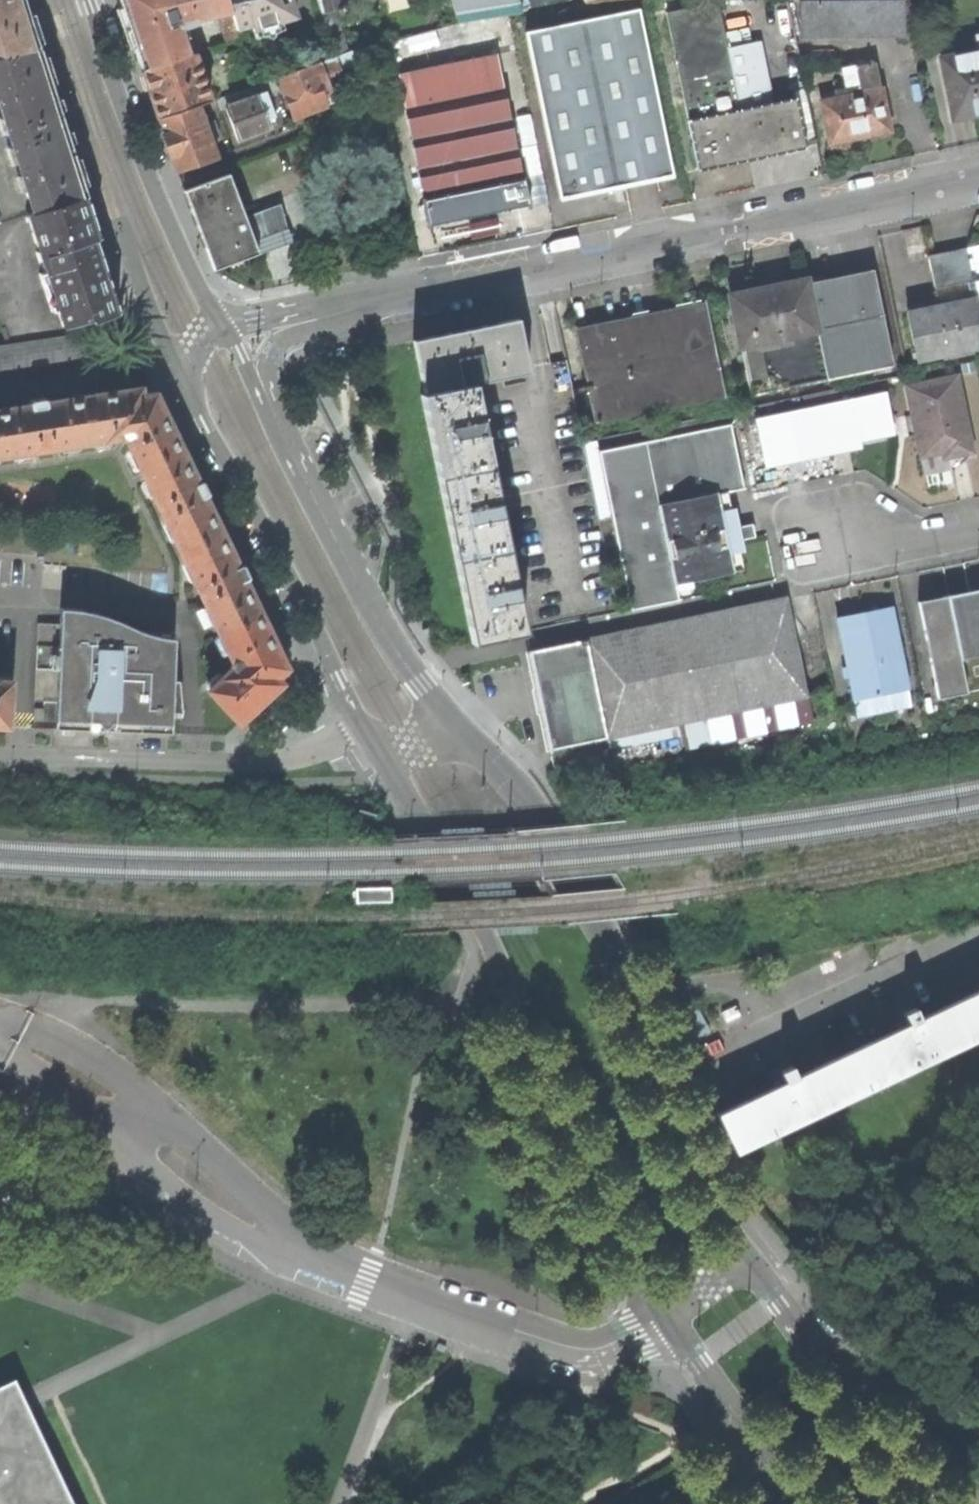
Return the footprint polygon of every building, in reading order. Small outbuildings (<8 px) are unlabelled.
[(39,49),(24,0),(0,0),(0,57),(39,49)] [(141,70),(187,55),(179,28),(192,24),(185,0),(119,0),(128,28),(141,70)] [(192,24),(195,23),(194,20),(230,12),(227,0),(185,0),(192,24)] [(230,12),(236,30),(251,25),(253,31),(296,18),(291,0),(227,0),(230,12)] [(323,14),(346,7),(344,0),(318,0),(323,14)] [(458,23),(521,13),(518,0),(452,0),(458,23)] [(521,13),(585,2),(584,0),(518,0),(521,13)] [(806,34),(903,33),(893,1),(797,3),(806,34)] [(782,156),(771,107),(738,114),(714,5),(665,15),(698,174),(752,162),(782,156)] [(622,189),(672,178),(636,12),(526,35),(560,201),(622,189)] [(974,35),(977,52),(941,59),(953,118),(978,113),(978,34),(974,35)] [(32,213),(83,197),(85,196),(74,161),(50,83),(39,49),(0,57),(0,114),(32,213)] [(335,60),(278,80),(292,121),(310,114),(324,109),(322,104),(333,100),(322,75),(354,65),(355,66),(373,61),(370,50),(335,60)] [(157,119),(209,101),(194,52),(187,55),(141,70),(148,93),(157,119)] [(477,218),(528,207),(522,179),(520,179),(494,56),(396,76),(423,199),(420,200),(426,229),(477,218)] [(872,135),(889,132),(873,65),(845,71),(848,88),(833,92),(835,100),(819,103),(828,144),(872,135)] [(242,102),(225,108),(236,142),(252,136),(269,130),(258,100),(276,93),(272,82),(239,94),(242,102)] [(215,102),(197,108),(203,124),(220,118),(215,102)] [(793,103),(771,107),(782,156),(805,152),(793,103)] [(175,173),(215,160),(206,133),(213,130),(212,125),(204,128),(203,124),(197,108),(158,122),(167,148),(175,173)] [(211,273),(256,256),(250,242),(242,219),(226,178),(182,193),(199,240),(211,273)] [(90,322),(117,313),(113,300),(118,299),(114,287),(110,288),(102,263),(99,254),(95,256),(83,219),(89,217),(83,197),(32,213),(27,214),(38,251),(36,252),(41,267),(43,267),(45,273),(39,275),(51,311),(57,309),(63,326),(88,318),(90,322)] [(280,205),(242,219),(250,242),(256,256),(292,242),(280,205)] [(915,359),(978,346),(978,328),(974,304),(978,303),(978,253),(978,245),(944,252),(925,256),(936,307),(905,313),(915,359)] [(730,296),(751,394),(891,364),(870,269),(836,277),(805,283),(804,280),(754,291),(730,296)] [(594,424),(724,397),(705,303),(635,317),(575,329),(594,424)] [(412,342),(423,395),(472,385),(473,388),(483,386),(482,383),(527,373),(516,321),(461,332),(412,342)] [(94,357),(89,331),(0,345),(0,372),(94,357)] [(955,377),(906,388),(912,415),(915,435),(920,455),(942,450),(944,457),(957,454),(971,451),(955,377)] [(419,395),(436,479),(489,467),(482,434),(488,433),(486,426),(484,417),(479,418),(473,388),(472,385),(423,395),(419,395)] [(289,675),(267,630),(243,580),(248,578),(244,570),(241,563),(236,565),(203,497),(208,495),(204,488),(201,480),(196,482),(168,424),(150,386),(45,403),(45,397),(36,399),(29,400),(29,405),(0,410),(0,456),(116,437),(119,437),(122,438),(127,443),(233,664),(207,689),(238,723),(289,675)] [(893,432),(885,392),(755,420),(762,460),(893,432)] [(673,584),(741,570),(736,542),(740,541),(738,534),(737,528),(733,529),(725,493),(742,489),(730,424),(598,452),(630,610),(677,601),(673,584)] [(489,467),(436,479),(453,561),(507,549),(499,515),(505,514),(503,507),(501,499),(496,500),(489,467)] [(471,644),(524,633),(517,600),(522,598),(521,591),(519,583),(514,584),(507,549),(453,561),(471,644)] [(978,691),(978,591),(976,591),(917,603),(938,700),(978,691)] [(550,750),(684,722),(797,698),(785,641),(776,601),(530,653),(540,703),(550,750)] [(171,724),(172,706),(181,707),(178,679),(173,679),(174,638),(143,638),(143,631),(131,631),(131,626),(119,620),(105,615),(89,611),(75,608),(59,607),(59,623),(36,622),(34,701),(56,702),(55,728),(89,729),(90,712),(113,713),(113,721),(171,724)] [(858,715),(911,704),(891,608),(858,615),(837,620),(858,715)] [(7,726),(11,682),(0,680),(0,725),(7,726)] [(812,723),(807,696),(797,698),(684,722),(690,748),(812,723)] [(43,717),(43,707),(33,707),(33,717),(43,717)] [(171,733),(171,724),(113,721),(113,713),(90,712),(89,729),(102,730),(171,733)] [(966,998),(978,1025),(978,991),(966,998)] [(859,1091),(978,1034),(978,1025),(966,998),(842,1056),(859,1091)] [(678,1011),(688,1038),(711,1030),(700,1003),(678,1011)] [(735,1150),(859,1091),(842,1056),(795,1079),(718,1115),(735,1150)] [(21,1397),(18,1390),(13,1380),(0,1386),(0,1503),(72,1503),(21,1397)]
